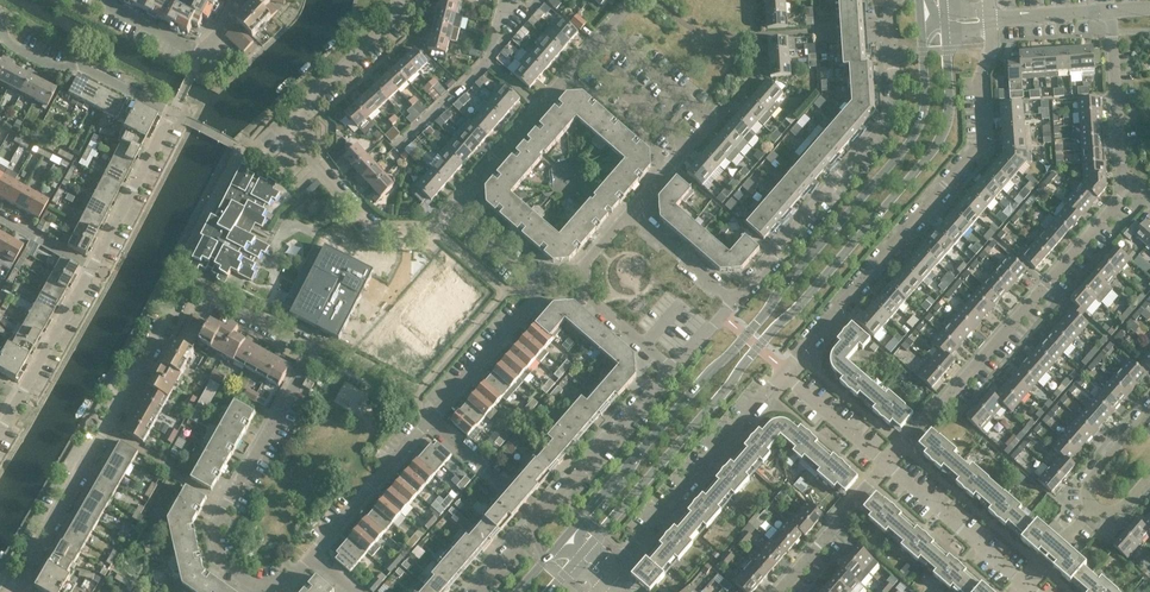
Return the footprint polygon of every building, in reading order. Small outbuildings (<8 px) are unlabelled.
[(142,9),(150,13),(148,17),(153,20),(155,16),(172,25),(170,29),(176,32),(178,28),(188,33),(192,25),(199,28),(202,21),(162,0),(124,0),(129,3),(127,7),(133,9),(135,6),(142,9)] [(193,13),(208,21),(214,10),(217,12),(220,7),(216,5),(219,0),(199,0),(193,13)] [(253,1),(256,4),(238,23),(253,37),(278,11),(269,3),(270,3),(270,1),(284,4),(285,0),(254,0),(253,1)] [(439,5),(433,3),(432,8),(456,14),(459,1),(455,0),(440,0),(439,5)] [(558,0),(553,6),(557,9),(562,3),(558,0)] [(866,64),(864,29),(862,0),(835,0),(837,31),(839,67),(845,67),(866,65),(866,64)] [(766,4),(767,17),(787,16),(786,3),(766,4)] [(432,8),(430,13),(437,15),(435,23),(458,29),(460,29),(463,16),(456,14),(432,8)] [(536,13),(542,18),(545,14),(539,9),(536,13)] [(542,18),(536,13),(532,17),(538,22),(542,18)] [(572,13),(567,18),(571,22),(576,16),(572,13)] [(576,16),(571,22),(575,25),(581,30),(586,23),(577,15),(576,16)] [(551,26),(555,29),(570,43),(578,33),(559,16),(551,26)] [(767,17),(767,29),(788,28),(787,16),(767,17)] [(426,29),(425,35),(450,40),(456,42),(460,29),(458,29),(435,23),(433,31),(426,29)] [(243,53),(253,42),(236,25),(226,36),(243,53)] [(570,43),(555,29),(551,26),(543,36),(546,39),(562,52),(570,43)] [(523,27),(520,31),(526,36),(529,32),(523,27)] [(522,40),(526,36),(520,31),(516,35),(522,40)] [(425,35),(424,40),(430,41),(428,50),(446,54),(450,40),(425,35)] [(794,38),(768,40),(769,53),(789,52),(795,51),(794,38)] [(554,61),(562,52),(546,39),(539,47),(554,61)] [(507,46),(504,49),(510,54),(513,51),(507,46)] [(546,70),(554,61),(539,47),(531,56),(546,70)] [(1082,75),(1095,74),(1093,47),(1080,48),(1082,75)] [(1068,49),(1070,71),(1070,76),(1082,75),(1080,48),(1068,49)] [(416,49),(405,59),(418,73),(428,63),(431,60),(425,54),(423,57),(416,49)] [(496,59),(495,60),(500,64),(500,63),(505,57),(506,58),(510,54),(504,49),(501,53),(496,59)] [(1057,72),(1070,71),(1068,49),(1056,50),(1057,72)] [(1046,78),(1044,50),(1031,51),(1033,79),(1046,78)] [(1058,77),(1057,72),(1056,50),(1044,50),(1046,78),(1058,77)] [(1021,75),(1022,75),(1022,79),(1033,79),(1031,51),(1019,52),(1020,62),(1020,61),(1021,75)] [(770,65),(790,64),(789,52),(769,53),(770,65)] [(531,56),(527,53),(519,62),(523,65),(538,79),(546,70),(531,56)] [(8,87),(17,69),(9,65),(12,61),(7,59),(0,72),(0,82),(8,87)] [(408,82),(418,73),(405,59),(395,68),(408,82)] [(1010,100),(1023,99),(1022,79),(1022,75),(1021,75),(1020,61),(1020,62),(1008,62),(1010,100)] [(875,111),(872,63),(866,64),(866,65),(845,67),(848,102),(875,111)] [(770,65),(771,77),(791,76),(790,64),(770,65)] [(514,75),(530,89),(538,79),(523,65),(514,75)] [(398,91),(408,82),(395,68),(385,77),(398,91)] [(17,69),(8,87),(18,91),(16,94),(20,96),(21,93),(33,72),(28,69),(25,74),(17,69)] [(21,93),(20,96),(23,98),(25,95),(34,100),(43,83),(35,78),(37,74),(33,72),(21,93)] [(77,104),(79,100),(88,82),(77,76),(67,94),(73,97),(71,101),(77,104)] [(375,87),(388,100),(398,91),(385,77),(375,87)] [(479,80),(484,86),(488,82),(483,77),(479,80)] [(429,84),(433,88),(439,83),(435,79),(429,84)] [(481,89),(484,86),(479,80),(475,84),(481,89)] [(768,81),(759,90),(775,104),(783,94),(768,81)] [(43,83),(34,100),(43,105),(41,108),(45,110),(58,85),(53,82),(51,87),(43,83)] [(88,82),(79,100),(77,104),(82,107),(85,103),(90,106),(100,88),(88,82)] [(493,92),(497,96),(512,109),(520,99),(501,83),(493,92)] [(429,84),(423,89),(427,94),(433,88),(429,84)] [(378,109),(388,100),(375,87),(365,96),(378,109)] [(100,88),(90,106),(102,112),(111,94),(100,88)] [(759,90),(751,100),(771,117),(780,108),(775,104),(759,90)] [(1003,91),(995,91),(995,99),(1004,99),(1003,91)] [(111,94),(102,112),(113,118),(123,100),(111,94)] [(462,97),(467,103),(471,99),(466,94),(462,97)] [(554,108),(555,109),(548,117),(565,132),(577,119),(575,94),(567,95),(560,103),(559,103),(554,108)] [(592,101),(583,94),(575,94),(577,119),(590,131),(606,113),(597,106),(598,105),(593,101),(592,101)] [(368,118),(378,109),(365,96),(355,105),(368,118)] [(504,118),(512,109),(497,96),(489,105),(504,118)] [(824,105),(827,101),(821,96),(818,100),(824,105)] [(409,102),(413,107),(419,101),(415,97),(409,102)] [(463,106),(467,103),(462,97),(458,101),(463,106)] [(1101,110),(1100,97),(1078,99),(1079,112),(1101,110)] [(113,118),(125,124),(134,105),(123,100),(113,118)] [(751,100),(744,109),(759,122),(764,126),(771,117),(751,100)] [(818,100),(814,104),(821,109),(824,105),(818,100)] [(413,107),(409,102),(403,108),(407,112),(413,107)] [(485,102),(477,111),(480,114),(496,127),(504,118),(489,105),(485,102)] [(845,147),(856,133),(875,111),(848,102),(824,129),(845,147)] [(1023,103),(1000,104),(1001,117),(1024,115),(1023,103)] [(145,140),(147,136),(157,117),(134,105),(125,124),(122,128),(145,140)] [(355,105),(345,114),(358,128),(368,118),(355,105)] [(744,109),(735,118),(751,131),(759,122),(744,109)] [(444,114),(449,119),(453,116),(448,110),(444,114)] [(1101,110),(1079,112),(1080,125),(1102,123),(1101,110)] [(795,122),(798,118),(792,112),(789,116),(795,122)] [(590,131),(596,136),(592,140),(593,144),(598,149),(603,149),(606,145),(612,150),(628,132),(619,125),(620,124),(614,120),(606,113),(590,131)] [(449,119),(444,114),(440,117),(445,123),(449,119)] [(488,136),(496,127),(480,114),(473,123),(488,136)] [(805,114),(793,128),(799,133),(811,119),(805,114)] [(389,121),(393,125),(399,120),(395,115),(389,121)] [(1024,115),(1001,117),(1002,129),(1024,127),(1024,115)] [(789,116),(785,120),(792,125),(795,122),(789,116)] [(547,153),(565,132),(548,117),(540,125),(535,130),(536,131),(528,140),(532,143),(530,145),(542,155),(544,153),(547,153)] [(735,118),(727,127),(748,145),(756,136),(751,131),(735,118)] [(22,123),(16,120),(12,129),(17,132),(22,123)] [(461,130),(464,133),(479,146),(488,136),(473,123),(469,120),(461,130)] [(1102,123),(1080,125),(1081,138),(1103,136),(1102,123)] [(31,126),(26,135),(33,139),(37,129),(31,126)] [(435,132),(430,127),(426,130),(431,136),(435,132)] [(727,127),(720,136),(735,149),(740,154),(748,145),(727,127)] [(1024,127),(1002,129),(1003,141),(1031,139),(1030,127),(1024,127)] [(139,151),(142,145),(145,140),(122,128),(120,134),(124,136),(121,142),(139,151)] [(793,128),(790,132),(796,137),(799,133),(793,128)] [(821,174),(833,160),(845,147),(824,129),(801,156),(821,174)] [(377,130),(372,134),(378,141),(383,137),(377,130)] [(431,136),(426,130),(422,134),(428,139),(431,136)] [(453,138),(457,141),(472,154),(479,146),(464,133),(461,130),(453,138)] [(779,140),(782,136),(776,130),(773,134),(779,140)] [(389,131),(385,135),(391,143),(396,139),(389,131)] [(612,150),(625,161),(650,160),(650,151),(641,144),(642,143),(636,139),(628,132),(612,150)] [(773,134),(769,138),(776,144),(779,140),(773,134)] [(95,135),(91,141),(96,144),(100,137),(95,135)] [(720,136),(712,145),(727,158),(732,162),(740,154),(735,149),(720,136)] [(1103,136),(1081,138),(1082,151),(1104,149),(1103,136)] [(13,141),(20,145),(23,140),(16,137),(13,141)] [(472,154),(457,141),(453,138),(445,148),(464,164),(472,154)] [(1003,141),(1003,153),(1026,152),(1031,152),(1031,139),(1003,141)] [(29,143),(23,140),(20,145),(27,148),(29,143)] [(133,163),(135,158),(139,151),(121,142),(115,154),(133,163)] [(412,143),(408,147),(413,152),(417,149),(412,143)] [(541,160),(540,157),(542,155),(530,145),(528,146),(525,143),(517,152),(516,152),(512,157),(512,158),(505,166),(523,181),(541,160)] [(45,148),(52,152),(54,147),(48,144),(45,148)] [(367,155),(357,145),(339,162),(343,166),(348,162),(353,168),(367,155)] [(712,145),(704,154),(719,167),(727,158),(712,145)] [(88,146),(85,153),(89,155),(93,149),(88,146)] [(374,152),(383,170),(396,164),(387,146),(374,152)] [(410,156),(413,152),(408,147),(404,150),(410,156)] [(36,153),(43,157),(46,152),(39,148),(36,153)] [(437,156),(441,160),(456,173),(464,164),(445,148),(437,156)] [(57,154),(63,158),(66,153),(59,149),(57,154)] [(763,158),(766,154),(760,149),(757,153),(763,158)] [(1104,149),(1082,151),(1083,164),(1105,162),(1104,149)] [(777,159),(780,155),(774,150),(771,154),(777,159)] [(52,155),(46,152),(43,157),(50,160),(52,155)] [(1003,155),(1001,158),(1018,172),(1027,162),(1032,162),(1031,152),(1026,152),(1003,153),(1003,155)] [(73,156),(66,153),(63,158),(70,161),(73,156)] [(86,162),(89,155),(85,153),(81,159),(86,162)] [(757,153),(753,157),(760,162),(763,158),(757,153)] [(127,175),(130,168),(133,163),(115,154),(109,165),(127,175)] [(704,154),(696,164),(711,177),(719,167),(704,154)] [(771,154),(767,158),(774,163),(773,164),(778,168),(781,163),(777,159),(771,154)] [(353,168),(359,174),(354,178),(358,183),(377,166),(367,155),(353,168)] [(456,173),(441,160),(437,156),(429,166),(433,169),(448,182),(456,173)] [(798,201),(809,187),(821,174),(801,156),(777,183),(798,201)] [(1010,182),(1018,172),(1001,158),(993,167),(1010,182)] [(69,164),(62,160),(60,165),(66,169),(69,164)] [(614,175),(632,190),(639,182),(644,177),(644,176),(651,168),(650,160),(625,161),(614,175)] [(1105,162),(1083,164),(1083,177),(1105,175),(1105,162)] [(711,177),(696,164),(687,173),(703,186),(711,177)] [(121,186),(123,181),(127,175),(109,165),(103,177),(121,186)] [(221,206),(224,208),(221,214),(225,216),(222,222),(212,217),(191,257),(194,258),(190,266),(198,270),(200,267),(207,270),(208,267),(214,270),(212,273),(219,277),(217,280),(225,284),(232,271),(252,281),(256,273),(252,271),(256,265),(252,263),(255,257),(259,259),(262,253),(265,254),(269,246),(246,234),(252,222),(262,227),(266,219),(263,218),(266,211),(256,206),(259,200),(269,206),(273,199),(276,201),(280,193),(273,189),(277,183),(269,179),(267,182),(260,179),(255,189),(250,186),(255,176),(248,173),(250,169),(242,165),(221,206)] [(71,166),(68,173),(72,176),(76,169),(71,166)] [(358,183),(361,186),(366,182),(372,188),(386,176),(377,166),(358,183)] [(493,180),(489,184),(485,188),(486,196),(511,194),(523,181),(505,166),(498,174),(497,174),(492,179),(493,180)] [(748,176),(751,172),(745,166),(741,170),(748,176)] [(1002,191),(1010,182),(993,167),(985,176),(1002,191)] [(440,191),(448,182),(433,169),(425,178),(440,191)] [(741,170),(738,174),(744,180),(748,176),(741,170)] [(1057,176),(1052,172),(1047,178),(1052,182),(1057,176)] [(69,182),(72,176),(68,173),(64,180),(69,182)] [(0,180),(0,198),(4,200),(14,182),(2,175),(0,180)] [(624,198),(632,190),(614,175),(596,195),(596,199),(594,201),(607,211),(608,209),(612,213),(620,204),(625,199),(624,198)] [(1028,175),(1025,178),(1029,182),(1035,187),(1038,183),(1032,178),(1028,175)] [(1084,180),(1106,188),(1105,175),(1083,177),(1084,180)] [(372,188),(377,194),(373,198),(377,202),(395,185),(386,176),(372,188)] [(422,202),(427,197),(431,201),(440,191),(425,178),(422,176),(409,191),(422,202)] [(994,200),(1002,191),(985,176),(977,185),(994,200)] [(115,198),(118,191),(121,186),(103,177),(97,188),(115,198)] [(753,186),(757,182),(751,177),(747,181),(753,186)] [(693,223),(676,208),(682,201),(685,203),(694,193),(677,178),(660,198),(667,204),(666,205),(659,205),(660,212),(667,212),(667,213),(661,220),(681,237),(693,223)] [(1042,184),(1046,187),(1052,182),(1047,178),(1042,184)] [(1098,198),(1106,188),(1084,180),(1081,183),(1098,198)] [(747,181),(744,185),(750,190),(753,186),(747,181)] [(14,182),(4,200),(15,206),(25,188),(14,182)] [(774,228),(786,214),(798,201),(777,183),(754,210),(774,228)] [(1073,193),(1089,207),(1098,198),(1081,183),(1073,193)] [(728,185),(725,189),(730,194),(734,190),(728,185)] [(986,209),(994,200),(977,185),(969,194),(986,209)] [(739,190),(745,196),(748,192),(742,186),(739,190)] [(1030,192),(1024,187),(1021,191),(1027,196),(1030,192)] [(25,188),(15,206),(27,212),(37,195),(25,188)] [(109,209),(111,204),(115,198),(97,188),(91,200),(109,209)] [(59,189),(55,196),(60,198),(63,192),(59,189)] [(725,189),(722,193),(727,198),(730,194),(725,189)] [(745,196),(739,190),(735,194),(742,200),(745,196)] [(1018,195),(1023,200),(1027,196),(1021,191),(1018,195)] [(1035,201),(1040,195),(1036,191),(1031,197),(1035,201)] [(1064,203),(1067,205),(1081,217),(1089,207),(1073,193),(1064,203)] [(486,196),(487,204),(495,212),(500,217),(501,216),(509,224),(524,206),(511,194),(486,196)] [(978,218),(986,209),(969,194),(961,203),(978,218)] [(48,201),(37,195),(27,212),(38,219),(48,201)] [(56,205),(60,198),(55,196),(51,202),(56,205)] [(729,202),(735,207),(738,204),(732,198),(729,202)] [(103,221),(106,214),(109,209),(91,200),(85,211),(103,221)] [(571,223),(589,239),(597,230),(597,231),(601,226),(601,225),(609,216),(605,213),(607,211),(594,201),(593,203),(589,203),(571,223)] [(735,207),(729,202),(725,206),(731,211),(735,207)] [(970,227),(978,218),(961,203),(953,212),(970,227)] [(1029,208),(1024,204),(1019,210),(1024,214),(1029,208)] [(1014,210),(1009,205),(1005,209),(1011,214),(1014,210)] [(1069,230),(1081,217),(1067,205),(1055,218),(1069,230)] [(546,225),(541,220),(544,216),(544,211),(538,207),(534,207),(530,211),(524,206),(509,224),(517,231),(517,232),(522,236),(523,236),(531,243),(546,225)] [(1002,213),(1008,218),(1011,214),(1005,209),(1002,213)] [(754,210),(744,222),(764,239),(774,228),(754,210)] [(46,211),(42,218),(47,220),(51,214),(46,211)] [(97,232),(100,227),(103,221),(85,211),(79,223),(97,232)] [(962,236),(970,227),(953,212),(945,222),(962,236)] [(1008,218),(1002,213),(1001,212),(996,217),(1003,223),(1008,218)] [(1019,219),(1015,215),(1010,221),(1014,225),(1019,219)] [(39,224),(43,227),(47,220),(42,218),(39,224)] [(1055,218),(1044,231),(1058,243),(1069,230),(1055,218)] [(1149,242),(1149,224),(1146,220),(1141,226),(1135,221),(1123,235),(1129,240),(1134,234),(1147,245),(1149,242)] [(954,246),(962,236),(945,222),(937,231),(954,246)] [(91,244),(95,237),(97,232),(79,223),(73,234),(91,244)] [(561,262),(570,261),(577,253),(578,253),(582,248),(582,247),(589,239),(571,223),(560,237),(561,262)] [(687,242),(689,240),(693,243),(703,231),(693,223),(681,237),(687,242)] [(998,229),(993,224),(989,228),(995,233),(998,229)] [(531,243),(539,250),(539,251),(544,255),(545,255),(553,262),(561,262),(560,237),(546,225),(531,243)] [(1006,234),(1002,230),(996,236),(1001,240),(1006,234)] [(693,243),(697,246),(694,249),(700,254),(713,240),(703,231),(693,243)] [(946,255),(954,246),(937,231),(929,240),(946,255)] [(1044,231),(1033,244),(1047,257),(1058,243),(1044,231)] [(2,257),(12,240),(0,233),(0,234),(0,256),(2,257)] [(73,234),(67,246),(85,255),(91,244),(73,234)] [(742,270),(750,260),(760,249),(742,235),(733,245),(736,247),(730,254),(713,240),(700,254),(720,271),(726,264),(727,265),(728,271),(735,271),(734,264),(735,263),(742,270)] [(12,240),(2,257),(13,264),(23,246),(12,240)] [(938,264),(946,255),(929,240),(921,249),(938,264)] [(982,247),(977,242),(973,246),(979,251),(982,247)] [(971,244),(968,248),(970,250),(976,255),(979,251),(973,246),(971,244)] [(1021,257),(1030,265),(1035,270),(1047,257),(1033,244),(1021,257)] [(23,252),(28,255),(32,248),(27,245),(23,252)] [(987,246),(983,251),(987,255),(988,255),(992,250),(987,246)] [(1119,273),(1131,260),(1117,248),(1105,261),(1119,273)] [(930,273),(938,264),(921,249),(913,258),(930,273)] [(1130,249),(1125,254),(1130,259),(1135,254),(1130,249)] [(983,251),(979,256),(983,260),(987,255),(983,251)] [(24,261),(28,255),(23,252),(19,259),(24,261)] [(436,349),(483,295),(438,255),(391,310),(436,349)] [(1026,269),(1017,262),(1009,255),(1001,265),(1017,279),(1026,269)] [(1133,262),(1141,269),(1147,262),(1139,255),(1133,262)] [(72,279),(75,273),(78,268),(60,258),(54,269),(72,279)] [(922,282),(930,273),(913,258),(905,267),(922,282)] [(980,264),(975,260),(970,266),(975,270),(980,264)] [(966,266),(960,261),(957,264),(963,269),(966,266)] [(1108,285),(1119,273),(1105,261),(1094,273),(1108,285)] [(954,268),(959,273),(963,269),(957,264),(954,268)] [(1017,279),(1001,265),(992,275),(1009,289),(1017,279)] [(914,291),(922,282),(905,267),(897,277),(914,291)] [(11,274),(15,277),(19,270),(14,268),(11,274)] [(66,290),(68,286),(72,279),(54,269),(48,280),(66,290)] [(293,309),(291,315),(317,328),(320,323),(334,330),(338,323),(344,327),(355,305),(348,302),(352,295),(338,288),(341,283),(314,269),(311,275),(303,270),(285,305),(293,309)] [(971,274),(967,270),(962,276),(966,280),(971,274)] [(1113,290),(1108,285),(1094,273),(1082,287),(1096,300),(1101,304),(1113,290)] [(15,277),(11,274),(7,281),(12,284),(15,277)] [(1009,289),(992,275),(984,284),(1000,299),(1009,289)] [(907,300),(914,291),(897,277),(889,285),(907,300)] [(950,284),(945,279),(941,283),(947,288),(950,284)] [(59,302),(63,295),(66,290),(48,280),(41,292),(59,302)] [(963,283),(958,280),(953,286),(958,289),(963,283)] [(938,287),(943,291),(947,288),(941,283),(938,287)] [(1000,299),(984,284),(975,294),(992,309),(1000,299)] [(898,310),(907,300),(889,285),(881,295),(898,310)] [(1071,300),(1085,312),(1096,300),(1082,287),(1071,300)] [(954,293),(950,289),(945,295),(949,299),(954,293)] [(53,313),(56,308),(59,302),(41,292),(35,303),(53,313)] [(1146,296),(1142,293),(1138,298),(1141,302),(1146,296)] [(5,301),(10,303),(13,297),(8,294),(5,301)] [(992,309),(975,294),(967,304),(983,318),(992,309)] [(890,319),(898,310),(881,295),(873,304),(890,319)] [(934,302),(929,297),(925,301),(931,306),(934,302)] [(10,303),(5,301),(1,307),(6,310),(10,303)] [(922,305),(921,306),(926,311),(928,310),(931,306),(925,301),(922,305)] [(46,324),(50,318),(53,313),(35,303),(29,314),(46,324)] [(559,327),(565,321),(582,335),(595,321),(575,304),(569,311),(568,310),(568,303),(561,304),(561,311),(560,312),(553,305),(545,315),(559,327)] [(942,307),(938,303),(933,309),(937,313),(942,307)] [(883,328),(890,319),(873,304),(866,313),(883,328)] [(983,318),(967,304),(958,314),(975,328),(983,318)] [(1135,309),(1131,306),(1127,311),(1130,314),(1135,309)] [(1072,309),(1063,319),(1080,334),(1089,324),(1072,309)] [(1137,320),(1141,314),(1138,311),(1133,317),(1137,320)] [(857,323),(874,337),(883,328),(866,313),(857,323)] [(934,317),(929,313),(924,319),(928,323),(934,317)] [(40,335),(43,331),(46,324),(29,314),(22,325),(40,335)] [(975,328),(958,314),(949,324),(966,338),(975,328)] [(178,340),(186,344),(193,349),(207,323),(192,315),(178,340)] [(553,340),(562,330),(559,327),(545,315),(535,326),(538,328),(539,327),(553,340)] [(918,320),(913,315),(909,319),(915,324),(918,320)] [(906,323),(912,328),(915,324),(909,319),(906,323)] [(1072,344),(1080,334),(1063,319),(1055,329),(1072,344)] [(601,326),(595,321),(582,335),(592,344),(602,332),(599,329),(601,326)] [(925,327),(921,323),(915,329),(920,333),(925,327)] [(831,356),(830,362),(847,361),(860,347),(863,349),(871,340),(852,324),(837,341),(840,344),(834,351),(831,356)] [(966,338),(949,324),(941,334),(957,348),(966,338)] [(34,347),(37,340),(40,335),(22,325),(16,337),(34,347)] [(244,344),(221,331),(210,325),(200,343),(234,362),(244,344)] [(228,331),(235,335),(238,328),(232,325),(228,331)] [(539,327),(538,328),(535,332),(532,329),(527,335),(545,350),(553,340),(539,327)] [(1111,336),(1116,331),(1112,327),(1108,333),(1111,336)] [(0,332),(0,334),(4,338),(8,335),(3,329),(0,332)] [(1063,353),(1072,344),(1055,329),(1046,339),(1063,353)] [(1114,339),(1119,342),(1125,335),(1121,331),(1114,339)] [(592,344),(602,352),(615,338),(609,333),(606,335),(602,332),(592,344)] [(903,338),(897,333),(894,337),(899,342),(903,338)] [(941,334),(932,343),(940,350),(949,358),(950,357),(957,348),(941,334)] [(548,353),(545,350),(527,335),(522,341),(524,344),(522,347),(536,360),(540,363),(548,353)] [(917,340),(910,335),(905,341),(911,347),(917,340)] [(16,337),(13,343),(9,341),(6,346),(27,358),(34,347),(16,337)] [(890,341),(885,347),(891,352),(896,346),(899,342),(894,337),(890,341)] [(1099,342),(1103,346),(1108,341),(1104,337),(1099,342)] [(602,352),(619,367),(613,374),(627,386),(636,377),(628,371),(629,370),(636,369),(636,362),(629,363),(628,362),(634,355),(615,338),(602,352)] [(1054,363),(1063,353),(1046,339),(1038,349),(1054,363)] [(910,347),(904,342),(901,346),(906,351),(910,347)] [(177,343),(151,388),(169,398),(195,353),(177,343)] [(874,352),(879,347),(874,343),(870,348),(874,352)] [(1110,343),(1106,348),(1110,352),(1114,346),(1110,343)] [(234,362),(245,368),(279,387),(289,369),(244,344),(234,362)] [(15,381),(27,358),(6,346),(3,351),(0,356),(0,373),(15,381)] [(522,347),(518,351),(515,349),(511,354),(528,369),(536,360),(522,347)] [(1099,350),(1095,347),(1090,352),(1094,356),(1099,350)] [(1046,373),(1054,363),(1038,349),(1029,359),(1046,373)] [(943,375),(955,361),(950,357),(949,358),(940,350),(929,363),(943,375)] [(1149,369),(1149,352),(1141,362),(1149,369)] [(903,358),(909,368),(916,364),(910,353),(903,358)] [(1097,358),(1101,361),(1106,356),(1102,353),(1097,358)] [(531,372),(528,369),(511,354),(505,361),(508,363),(505,366),(523,382),(531,372)] [(1082,362),(1086,366),(1091,360),(1087,357),(1082,362)] [(1037,383),(1046,373),(1029,359),(1021,368),(1037,383)] [(1141,362),(1137,366),(1129,359),(1121,369),(1137,383),(1149,369),(1141,362)] [(567,360),(562,365),(568,370),(572,365),(567,360)] [(860,394),(868,401),(878,389),(847,361),(830,362),(832,368),(835,373),(843,380),(840,383),(857,398),(860,394)] [(1089,368),(1092,371),(1097,366),(1093,362),(1089,368)] [(929,363),(918,376),(932,388),(943,375),(929,363)] [(148,372),(155,376),(158,369),(152,365),(148,372)] [(559,380),(568,370),(562,365),(554,375),(559,380)] [(505,366),(501,370),(498,368),(493,374),(514,392),(523,382),(505,366)] [(1029,393),(1037,383),(1021,368),(1012,378),(1029,393)] [(1137,383),(1121,369),(1112,379),(1129,393),(1137,383)] [(216,380),(220,373),(214,370),(210,376),(216,380)] [(618,397),(627,386),(613,374),(610,371),(601,382),(618,397)] [(1070,376),(1073,380),(1078,374),(1074,371),(1070,376)] [(225,376),(220,373),(216,380),(222,383),(225,376)] [(502,398),(506,401),(514,392),(493,374),(488,380),(491,382),(488,386),(502,398)] [(1020,402),(1029,393),(1012,378),(1004,388),(1020,402)] [(1085,382),(1080,378),(1076,382),(1082,387),(1085,382)] [(311,390),(314,384),(307,379),(303,386),(311,390)] [(1066,379),(1060,385),(1065,389),(1071,383),(1066,379)] [(1129,393),(1112,379),(1104,389),(1120,403),(1129,393)] [(198,403),(207,408),(220,385),(211,380),(198,403)] [(550,380),(545,385),(551,390),(555,384),(550,380)] [(501,497),(458,546),(456,543),(438,564),(440,566),(418,591),(448,591),(450,590),(448,587),(452,582),(449,580),(456,572),(459,575),(469,563),(466,560),(473,553),(476,555),(480,550),(483,552),(493,541),(490,538),(497,531),(499,533),(505,526),(503,524),(509,516),(512,519),(527,501),(540,487),(537,485),(544,477),(546,480),(552,473),(549,471),(556,463),(558,466),(568,454),(566,452),(570,447),(568,444),(574,437),(577,439),(587,427),(584,425),(591,417),(594,420),(599,414),(601,416),(602,415),(600,413),(606,405),(609,407),(618,397),(601,382),(585,401),(582,398),(573,409),(575,411),(560,430),(557,427),(548,438),(550,440),(510,487),(501,497)] [(546,395),(551,390),(545,385),(541,390),(546,395)] [(488,386),(484,390),(481,387),(476,393),(494,408),(502,398),(488,386)] [(1068,392),(1072,395),(1076,390),(1072,386),(1068,392)] [(558,387),(553,392),(558,396),(563,391),(558,387)] [(169,398),(151,388),(126,433),(144,443),(169,398)] [(995,398),(1004,405),(1012,412),(1020,402),(1004,388),(996,397),(995,398)] [(244,395),(250,399),(254,392),(248,389),(244,395)] [(913,415),(905,408),(906,407),(889,392),(886,396),(878,389),(868,401),(875,408),(872,411),(883,420),(890,426),(892,423),(900,430),(913,415)] [(1120,403),(1104,389),(1095,398),(1112,413),(1120,403)] [(1052,396),(1056,399),(1061,394),(1057,391),(1052,396)] [(259,395),(254,392),(250,399),(256,402),(259,395)] [(554,402),(558,396),(553,392),(549,397),(554,402)] [(996,397),(990,392),(978,406),(992,418),(1004,405),(995,398),(996,397)] [(476,393),(471,399),(474,402),(471,405),(485,418),(494,408),(476,393)] [(186,400),(193,404),(197,398),(189,394),(186,400)] [(1059,402),(1063,405),(1068,400),(1064,396),(1059,402)] [(1112,413),(1095,398),(1087,408),(1103,423),(1112,413)] [(533,399),(528,404),(534,409),(538,404),(533,399)] [(183,405),(190,410),(193,404),(186,400),(183,405)] [(1044,406),(1048,409),(1053,404),(1049,400),(1044,406)] [(219,418),(224,421),(220,428),(241,439),(246,430),(247,430),(250,424),(250,423),(256,413),(235,402),(231,409),(226,406),(222,407),(218,414),(219,418)] [(207,408),(198,403),(193,411),(202,417),(207,408)] [(529,414),(534,409),(528,404),(524,410),(529,414)] [(471,405),(467,409),(465,407),(460,412),(477,427),(485,418),(471,405)] [(542,405),(537,410),(542,415),(547,410),(542,405)] [(978,406),(967,419),(981,431),(992,418),(978,406)] [(1055,406),(1051,412),(1055,415),(1059,410),(1055,406)] [(1103,423),(1087,408),(1078,418),(1094,432),(1103,423)] [(538,420),(542,415),(537,410),(533,415),(538,420)] [(1035,416),(1039,419),(1044,414),(1040,410),(1035,416)] [(454,425),(472,440),(481,430),(477,427),(460,412),(454,419),(457,421),(454,425)] [(1042,421),(1046,424),(1051,419),(1047,416),(1042,421)] [(1094,432),(1078,418),(1069,428),(1086,442),(1094,432)] [(516,419),(511,424),(517,428),(521,423),(516,419)] [(1003,420),(1000,423),(1006,429),(1009,426),(1003,420)] [(1032,420),(1027,426),(1031,429),(1035,424),(1032,420)] [(738,456),(753,468),(760,461),(763,464),(771,455),(768,452),(781,437),(779,421),(777,421),(776,422),(774,422),(773,423),(772,424),(771,424),(769,425),(762,433),(759,430),(744,448),(745,448),(738,456)] [(812,464),(825,450),(818,443),(818,442),(801,427),(798,431),(791,424),(790,423),(788,423),(787,422),(784,421),(783,421),(782,421),(779,421),(781,437),(795,450),(793,453),(802,461),(805,458),(812,464)] [(512,434),(517,428),(511,424),(507,429),(512,434)] [(1033,431),(1037,435),(1042,429),(1038,426),(1033,431)] [(167,434),(174,438),(178,432),(170,428),(167,434)] [(205,444),(210,446),(206,453),(226,465),(232,455),(233,455),(236,449),(235,449),(241,439),(220,428),(217,434),(212,432),(207,433),(204,439),(205,444)] [(1061,438),(1078,452),(1086,442),(1069,428),(1061,438)] [(957,451),(940,437),(939,437),(931,430),(918,445),(926,452),(924,455),(941,471),(944,467),(951,474),(962,462),(954,455),(957,451)] [(1016,438),(1020,442),(1024,436),(1020,433),(1016,438)] [(174,438),(167,434),(164,439),(171,444),(174,438)] [(1007,448),(1004,451),(1008,455),(1013,449),(1020,442),(1016,438),(1013,436),(1005,445),(1008,447),(1007,448)] [(499,438),(495,443),(500,447),(505,442),(499,438)] [(1060,455),(1061,454),(1070,461),(1078,452),(1061,438),(1052,448),(1060,455)] [(1022,444),(1026,448),(1031,442),(1027,439),(1022,444)] [(121,442),(117,449),(115,453),(132,463),(138,453),(121,442)] [(434,447),(431,445),(426,451),(443,466),(452,456),(438,443),(434,447)] [(491,448),(496,452),(500,447),(495,443),(491,448)] [(988,448),(996,455),(999,452),(991,445),(988,448)] [(858,478),(850,471),(851,471),(833,456),(825,450),(812,464),(820,471),(817,474),(834,489),(837,486),(845,493),(858,478)] [(421,457),(424,459),(420,463),(435,476),(443,466),(426,451),(421,457)] [(1015,461),(1020,455),(1016,452),(1011,457),(1015,461)] [(115,453),(111,459),(108,464),(126,474),(132,463),(115,453)] [(172,453),(169,459),(174,462),(177,456),(172,453)] [(191,479),(205,487),(210,489),(215,479),(218,481),(222,475),(221,474),(226,465),(206,453),(191,479)] [(1075,466),(1070,461),(1061,454),(1060,455),(1049,468),(1063,480),(1075,466)] [(710,488),(725,501),(731,493),(735,496),(750,479),(746,476),(753,468),(738,456),(732,463),(731,463),(716,480),(716,481),(710,488)] [(956,484),(967,493),(973,499),(976,495),(983,502),(996,487),(989,480),(972,465),(969,468),(962,462),(951,474),(959,480),(956,484)] [(417,467),(414,464),(409,470),(426,485),(435,476),(420,463),(417,467)] [(108,464),(104,472),(101,475),(119,486),(126,474),(108,464)] [(164,474),(168,468),(163,465),(159,471),(164,474)] [(1063,480),(1049,468),(1038,481),(1052,493),(1063,480)] [(404,476),(407,479),(403,483),(418,495),(426,485),(409,470),(404,476)] [(101,475),(98,481),(95,487),(113,497),(119,486),(101,475)] [(466,476),(461,481),(466,486),(471,481),(466,476)] [(1019,491),(1024,482),(1016,478),(1012,488),(1019,491)] [(149,488),(154,491),(158,484),(153,481),(149,488)] [(462,491),(466,486),(461,481),(457,486),(462,491)] [(400,486),(398,484),(392,490),(409,505),(418,495),(403,483),(400,486)] [(95,487),(91,494),(88,498),(106,508),(113,497),(95,487)] [(202,509),(199,508),(205,498),(187,487),(181,497),(173,512),(193,524),(198,515),(198,516),(202,509)] [(1008,524),(1016,530),(1027,518),(1019,511),(1021,508),(1004,493),(996,487),(983,502),(991,508),(988,512),(1006,527),(1008,524)] [(154,491),(149,488),(145,494),(150,497),(154,491)] [(682,520),(697,533),(703,526),(706,529),(722,511),(718,508),(725,501),(710,488),(703,496),(703,495),(695,504),(688,512),(688,513),(682,520)] [(387,496),(390,498),(386,502),(401,515),(409,505),(392,490),(387,496)] [(782,491),(778,495),(784,500),(787,496),(782,491)] [(902,515),(895,510),(885,500),(884,501),(876,494),(863,509),(871,516),(868,519),(886,534),(888,531),(896,537),(909,522),(901,516),(902,515)] [(780,504),(784,500),(778,495),(775,499),(780,504)] [(449,496),(444,501),(449,505),(454,500),(449,496)] [(88,498),(85,504),(82,509),(100,520),(106,508),(88,498)] [(460,509),(463,505),(458,500),(454,504),(460,509)] [(445,510),(449,505),(444,501),(440,506),(445,510)] [(383,505),(381,503),(375,509),(393,524),(401,515),(386,502),(383,505)] [(807,502),(798,512),(814,526),(823,516),(807,502)] [(136,510),(141,513),(145,507),(140,504),(136,510)] [(457,512),(452,507),(448,511),(454,516),(457,512)] [(82,509),(78,516),(75,521),(93,531),(100,520),(82,509)] [(370,515),(373,517),(370,521),(384,534),(393,524),(375,509),(370,515)] [(749,509),(744,514),(749,518),(754,513),(749,509)] [(141,513),(136,510),(132,517),(137,520),(141,513)] [(764,511),(760,516),(766,520),(769,516),(764,511)] [(194,526),(193,524),(173,512),(168,520),(175,549),(198,544),(195,533),(196,533),(194,526)] [(789,523),(803,534),(803,535),(805,537),(814,526),(798,512),(790,522),(789,523)] [(432,515),(427,520),(432,525),(437,520),(432,515)] [(762,524),(766,520),(760,516),(757,520),(762,524)] [(1061,542),(1054,536),(1036,521),(1034,524),(1027,518),(1016,530),(1024,537),(1021,540),(1045,561),(1046,562),(1054,569),(1070,583),(1073,580),(1081,586),(1091,574),(1084,568),(1087,564),(1061,542)] [(167,520),(158,522),(160,530),(168,528),(167,520)] [(428,530),(432,525),(427,520),(423,526),(428,530)] [(668,566),(675,558),(678,561),(686,552),(693,544),(690,541),(697,533),(682,520),(675,528),(671,525),(666,531),(669,534),(659,545),(660,545),(653,553),(668,566)] [(803,535),(803,534),(789,523),(790,522),(787,520),(778,531),(794,545),(803,535)] [(1149,533),(1149,531),(1142,524),(1137,520),(1125,533),(1139,545),(1149,533)] [(75,521),(72,526),(69,532),(87,542),(93,531),(75,521)] [(366,525),(364,522),(358,529),(376,544),(384,534),(370,521),(366,525)] [(928,565),(941,550),(934,544),(934,543),(917,528),(916,529),(909,522),(896,537),(903,544),(901,547),(918,562),(921,559),(928,565)] [(123,533),(128,536),(132,529),(127,526),(123,533)] [(144,529),(140,536),(145,539),(149,532),(144,529)] [(356,537),(353,541),(367,553),(372,557),(380,547),(376,544),(358,529),(353,534),(356,537)] [(747,531),(743,536),(748,541),(752,536),(747,531)] [(769,541),(785,555),(794,545),(778,531),(769,541)] [(69,532),(65,539),(62,543),(80,553),(87,542),(69,532)] [(128,536),(123,533),(119,539),(124,542),(128,536)] [(1139,545),(1125,533),(1113,546),(1127,559),(1139,545)] [(415,535),(410,540),(416,544),(420,539),(415,535)] [(744,545),(748,541),(743,536),(739,541),(744,545)] [(411,549),(416,544),(410,540),(406,545),(411,549)] [(350,544),(347,542),(342,548),(359,563),(367,553),(353,541),(350,544)] [(760,551),(776,565),(785,555),(769,541),(760,551)] [(62,543),(59,548),(56,555),(74,565),(80,553),(62,543)] [(181,578),(189,576),(206,572),(204,571),(202,561),(201,558),(201,554),(200,554),(198,544),(175,549),(176,556),(171,558),(168,561),(170,569),(174,571),(179,570),(181,578)] [(154,545),(145,547),(147,554),(155,552),(154,545)] [(849,556),(870,574),(878,564),(858,546),(849,556)] [(337,554),(339,556),(336,560),(350,573),(359,563),(342,548),(337,554)] [(110,555),(115,559),(119,552),(114,549),(110,555)] [(923,573),(930,579),(933,575),(942,583),(950,590),(953,587),(959,591),(962,591),(974,579),(966,572),(967,571),(960,566),(958,564),(956,562),(949,556),(949,557),(947,555),(941,550),(928,565),(929,566),(923,573)] [(393,559),(399,564),(405,556),(400,551),(393,559)] [(751,562),(767,575),(776,565),(760,551),(751,562)] [(729,552),(725,556),(730,561),(734,556),(729,552)] [(649,591),(651,591),(665,576),(662,573),(668,566),(653,553),(647,560),(646,560),(631,577),(649,591)] [(49,566),(55,569),(71,578),(74,573),(70,571),(74,565),(56,555),(49,566)] [(115,559),(110,555),(106,562),(111,565),(115,559)] [(726,566),(730,561),(725,556),(721,561),(726,566)] [(842,569),(860,584),(870,574),(849,556),(840,567),(842,569)] [(399,564),(393,559),(387,567),(392,571),(399,564)] [(407,570),(410,565),(405,561),(401,565),(407,570)] [(743,572),(758,586),(767,575),(751,562),(743,572)] [(707,564),(702,570),(707,574),(712,569),(707,564)] [(42,591),(63,591),(68,583),(71,578),(55,569),(49,566),(36,588),(42,591)] [(105,577),(108,570),(103,567),(99,574),(105,577)] [(401,577),(404,572),(399,568),(395,572),(401,577)] [(860,584),(842,569),(834,579),(849,591),(860,591),(864,588),(860,584)] [(225,586),(223,584),(211,576),(212,576),(206,572),(189,576),(181,578),(183,585),(193,591),(233,591),(225,586)] [(758,586),(743,572),(733,582),(745,591),(753,591),(758,586)] [(381,573),(376,579),(382,583),(386,578),(381,573)] [(121,583),(124,578),(117,574),(114,579),(121,583)] [(1102,577),(1099,581),(1091,574),(1081,586),(1087,591),(1119,591),(1102,577)] [(124,578),(121,583),(127,587),(130,582),(124,578)] [(304,590),(304,591),(303,591),(334,591),(319,578),(311,587),(309,585),(304,590)] [(368,588),(372,591),(374,591),(382,583),(376,579),(368,588)] [(720,585),(724,588),(729,583),(724,579),(720,585)] [(829,591),(849,591),(834,579),(825,589),(829,591)] [(982,585),(981,585),(974,579),(962,591),(990,591),(982,585)] [(883,586),(889,591),(893,587),(887,582),(883,586)] [(68,583),(63,591),(78,591),(80,590),(68,583)] [(729,583),(724,588),(728,591),(733,587),(729,583)]
